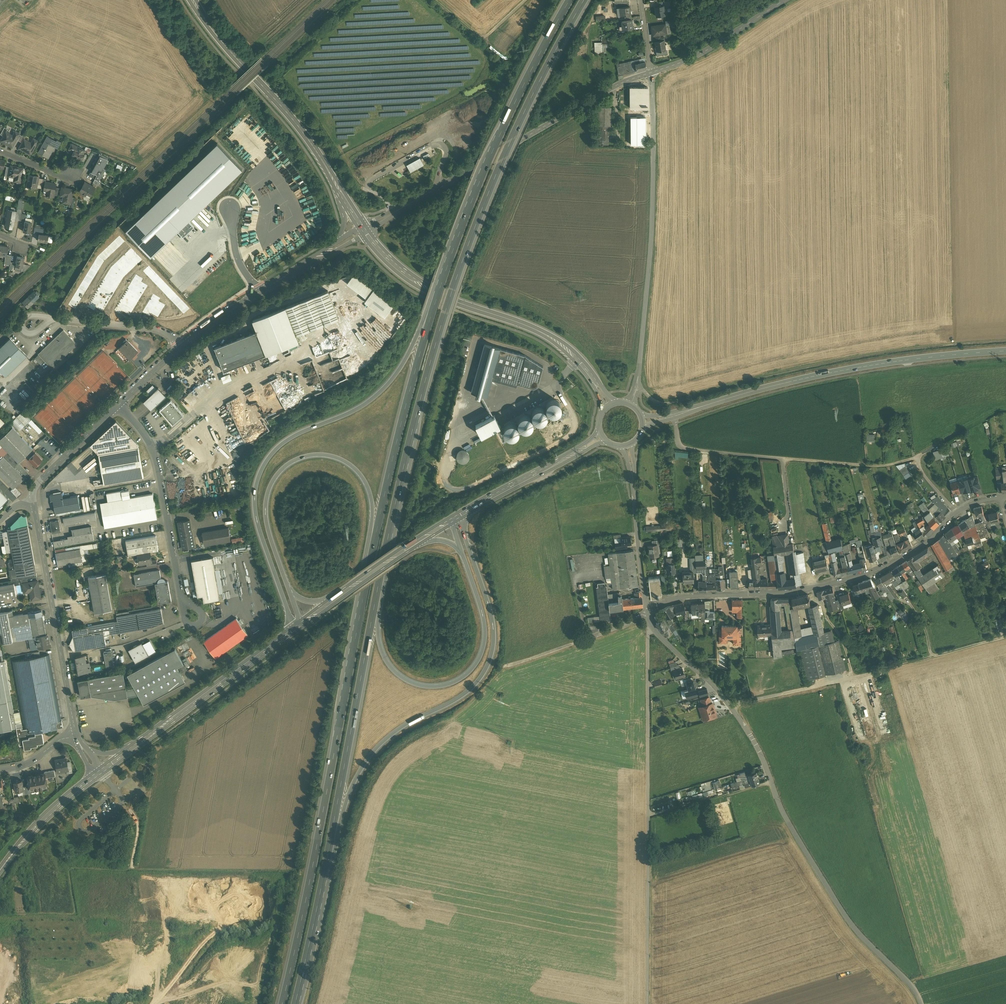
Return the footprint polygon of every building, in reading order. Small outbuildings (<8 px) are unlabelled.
[(629,6),(617,8),(619,16),(623,15),(630,14),(631,14),(630,6),(629,6)] [(663,6),(655,7),(656,16),(657,16),(661,16),(665,15),(664,12),(664,9),(663,6)] [(622,21),(623,29),(633,28),(632,20),(625,21),(622,21)] [(665,24),(652,26),(653,36),(654,36),(660,35),(666,34),(665,24)] [(664,40),(655,42),(656,52),(666,50),(664,40)] [(632,68),(631,61),(624,63),(617,64),(619,75),(633,72),(632,68)] [(647,69),(646,62),(635,64),(637,71),(647,69)] [(630,87),(631,108),(648,108),(648,87),(630,87)] [(611,106),(598,106),(598,114),(597,114),(597,121),(597,125),(599,125),(609,125),(610,125),(610,121),(611,121),(611,115),(610,115),(611,106)] [(631,144),(647,144),(647,117),(631,117),(631,144)] [(609,125),(599,125),(598,129),(597,129),(597,134),(596,134),(596,140),(598,140),(598,144),(608,145),(608,140),(611,140),(611,134),(610,134),(610,130),(609,130),(609,125)] [(9,134),(6,132),(5,132),(3,136),(0,141),(12,147),(20,133),(15,131),(12,135),(9,134)] [(56,142),(48,137),(42,147),(44,148),(45,149),(43,154),(48,158),(53,150),(52,150),(54,147),(57,142),(56,142)] [(24,139),(22,142),(18,148),(30,155),(38,141),(33,138),(30,144),(27,143),(28,141),(24,139)] [(188,220),(243,169),(218,143),(126,230),(151,256),(177,231),(188,220)] [(84,150),(72,144),(69,149),(74,151),(71,158),(80,163),(85,153),(86,151),(84,150)] [(107,160),(99,155),(90,171),(91,171),(94,173),(95,173),(96,171),(99,172),(99,173),(101,174),(102,174),(105,169),(103,168),(107,160)] [(420,158),(407,165),(410,172),(424,165),(420,158)] [(18,168),(16,168),(16,167),(10,166),(10,167),(9,174),(9,175),(12,175),(11,176),(12,176),(12,177),(14,177),(13,181),(16,182),(17,183),(18,183),(19,183),(19,182),(20,182),(23,169),(18,168)] [(39,176),(29,174),(27,184),(31,185),(31,187),(37,188),(37,185),(38,178),(39,176)] [(314,208),(316,207),(314,203),(314,200),(300,176),(300,178),(297,174),(295,175),(295,179),(297,184),(297,186),(292,189),(306,213),(308,211),(310,211),(310,208),(311,211),(311,214),(314,213),(314,214),(312,215),(308,215),(308,221),(321,221),(321,218),(316,210),(316,212),(313,212),(314,208)] [(46,182),(45,187),(44,190),(48,191),(47,196),(54,197),(54,193),(55,187),(56,187),(56,184),(46,182)] [(95,188),(85,182),(79,192),(86,196),(87,194),(91,196),(95,188)] [(242,189),(238,188),(235,194),(241,196),(244,190),(248,192),(250,186),(244,183),(242,189)] [(73,190),(68,189),(68,188),(62,187),(61,196),(67,197),(65,203),(70,204),(70,203),(71,204),(72,197),(73,190)] [(13,215),(8,214),(7,214),(5,226),(11,228),(13,219),(14,215),(13,215)] [(242,244),(258,240),(258,239),(255,231),(256,226),(254,222),(252,222),(249,214),(248,229),(244,230),(244,229),(244,224),(248,224),(248,221),(246,221),(247,222),(245,222),(243,214),(241,236),(245,236),(246,237),(242,238),(242,244)] [(188,220),(177,231),(183,237),(194,226),(188,220)] [(30,222),(25,221),(24,221),(23,231),(29,232),(31,222),(30,222)] [(75,309),(105,261),(125,242),(120,236),(98,257),(68,304),(75,309)] [(103,311),(123,277),(142,260),(132,248),(110,269),(89,303),(103,311)] [(184,314),(189,308),(149,266),(143,271),(184,314)] [(374,289),(354,274),(347,283),(367,298),(374,289)] [(143,279),(136,275),(114,310),(121,314),(123,311),(129,315),(148,286),(141,281),(143,279)] [(394,304),(374,289),(367,298),(364,301),(385,316),(394,304)] [(328,290),(285,307),(296,335),(339,318),(328,290)] [(34,291),(28,296),(33,302),(39,296),(38,295),(39,294),(36,291),(35,292),(34,291)] [(153,294),(142,312),(149,316),(151,313),(158,317),(165,306),(158,301),(160,298),(153,294)] [(33,302),(28,296),(22,302),(23,303),(22,304),(25,307),(26,306),(27,307),(33,302)] [(285,307),(252,320),(257,331),(266,354),(266,355),(299,342),(296,335),(285,307)] [(63,330),(38,354),(52,368),(77,344),(63,330)] [(257,331),(215,347),(224,371),(266,354),(257,331)] [(0,348),(0,372),(5,376),(26,356),(10,339),(0,348)] [(138,351),(127,341),(125,343),(124,344),(121,347),(130,356),(135,351),(136,353),(138,351)] [(524,355),(484,344),(471,392),(487,397),(493,378),(493,377),(537,389),(543,367),(524,355)] [(130,356),(121,347),(119,349),(129,360),(136,353),(135,351),(130,356)] [(230,373),(221,377),(223,383),(232,379),(230,373)] [(152,385),(146,391),(150,395),(157,389),(152,385)] [(150,395),(144,402),(151,410),(166,396),(158,388),(157,389),(150,395)] [(526,397),(528,391),(519,388),(517,394),(526,397)] [(560,410),(561,407),(560,404),(559,401),(556,400),(553,399),(550,400),(548,402),(546,404),(546,407),(546,410),(548,412),(551,414),(553,415),(556,414),(559,412),(560,410)] [(184,415),(171,400),(160,410),(173,424),(184,415)] [(546,418),(547,415),(546,412),(545,409),(542,408),(539,407),(536,408),(534,409),(532,412),(532,415),(532,418),(534,420),(536,422),(539,422),(542,422),(545,420),(546,418)] [(28,422),(37,432),(40,429),(22,410),(11,421),(19,430),(28,422)] [(532,425),(533,422),(532,419),(530,417),(528,415),(525,415),(522,415),(520,417),(518,420),(518,423),(518,425),(520,428),(522,430),(525,430),(528,429),(531,428),(532,425)] [(494,416),(475,426),(481,436),(500,426),(494,416)] [(138,443),(116,421),(90,445),(99,454),(138,447),(138,443)] [(518,433),(519,430),(518,427),(516,425),(514,423),(511,423),(508,423),(506,425),(504,427),(503,430),(504,433),(506,436),(508,437),(511,438),(514,437),(517,436),(518,433)] [(0,438),(0,444),(7,451),(18,462),(33,448),(12,426),(0,438)] [(500,426),(481,436),(483,440),(490,436),(502,429),(500,426)] [(545,443),(547,441),(549,438),(549,435),(548,432),(547,430),(545,428),(542,427),(539,426),(536,427),(533,428),(531,431),(530,433),(530,436),(531,439),(532,442),(534,444),(537,445),(540,445),(543,445),(545,443)] [(138,447),(99,454),(104,484),(143,477),(138,447)] [(944,449),(940,450),(942,457),(949,455),(948,451),(945,452),(944,449)] [(465,463),(467,462),(469,460),(469,457),(469,455),(468,452),(466,451),(463,450),(461,450),(458,452),(457,454),(456,456),(457,459),(458,461),(460,463),(462,463),(465,463)] [(934,456),(935,459),(942,457),(940,450),(936,451),(937,455),(934,456)] [(18,462),(7,451),(3,456),(13,467),(18,463),(18,462)] [(35,454),(29,460),(36,466),(42,461),(35,454)] [(3,456),(0,459),(0,476),(12,488),(12,489),(14,487),(23,478),(13,467),(3,456)] [(28,473),(18,463),(13,467),(23,478),(28,473)] [(905,466),(900,470),(904,476),(909,472),(905,466)] [(880,474),(875,476),(877,482),(883,480),(880,474)] [(968,480),(971,489),(971,490),(978,488),(978,487),(975,478),(974,478),(968,480)] [(961,481),(960,481),(963,491),(964,492),(971,490),(971,489),(968,480),(968,479),(961,481)] [(957,481),(951,483),(953,493),(956,492),(956,493),(957,493),(960,492),(957,481)] [(20,493),(14,487),(12,489),(12,488),(10,491),(17,497),(20,493)] [(121,491),(121,492),(123,499),(128,498),(130,498),(129,490),(121,491)] [(121,491),(106,494),(108,502),(123,499),(121,492),(121,491)] [(130,498),(128,498),(129,505),(109,509),(111,519),(156,511),(152,494),(130,498)] [(63,498),(53,500),(55,513),(80,508),(78,495),(63,498)] [(939,497),(938,496),(936,497),(932,500),(933,501),(933,502),(937,505),(939,507),(940,508),(944,504),(942,501),(939,497)] [(108,502),(100,503),(101,510),(109,509),(129,505),(128,498),(108,502)] [(940,508),(938,509),(945,517),(951,511),(944,504),(940,508)] [(982,506),(974,508),(977,516),(981,515),(984,514),(982,506)] [(109,509),(101,510),(103,521),(111,519),(109,509)] [(933,514),(932,514),(933,515),(934,516),(937,520),(938,519),(941,522),(945,517),(938,509),(936,511),(933,514)] [(111,519),(103,521),(104,528),(157,519),(156,511),(111,519)] [(95,512),(63,518),(64,524),(96,518),(95,512)] [(930,512),(925,515),(927,519),(928,521),(934,516),(933,515),(932,515),(930,512)] [(997,512),(988,514),(989,516),(990,522),(999,520),(997,512)] [(975,524),(972,515),(965,520),(969,527),(963,531),(964,534),(965,537),(965,539),(972,537),(974,542),(975,542),(981,540),(975,524)] [(26,516),(19,518),(20,527),(28,526),(26,516)] [(926,529),(923,532),(925,536),(939,523),(937,520),(934,516),(928,521),(931,525),(928,527),(926,529)] [(190,520),(178,522),(183,549),(195,547),(190,520)] [(965,520),(959,524),(963,531),(969,527),(965,520)] [(58,521),(50,522),(51,530),(52,533),(60,532),(60,528),(58,521)] [(982,522),(975,524),(980,538),(988,535),(986,529),(985,529),(982,522)] [(830,541),(826,523),(822,523),(826,542),(830,541)] [(963,531),(959,524),(952,528),(957,537),(964,534),(963,531)] [(20,527),(8,529),(8,531),(12,552),(14,562),(15,568),(15,569),(35,565),(28,526),(20,527)] [(91,526),(72,530),(73,536),(92,532),(91,526)] [(228,528),(202,532),(204,543),(230,538),(228,528)] [(919,529),(913,533),(918,540),(925,536),(923,532),(921,528),(920,528),(919,529)] [(952,528),(945,533),(950,542),(953,540),(957,537),(952,528)] [(8,531),(2,532),(3,538),(5,546),(6,553),(12,552),(8,531)] [(92,532),(73,536),(73,538),(74,544),(94,540),(92,532)] [(892,533),(883,536),(885,546),(889,545),(887,540),(890,539),(894,538),(892,533)] [(950,542),(945,533),(938,540),(949,559),(956,556),(958,554),(957,552),(955,549),(950,542)] [(787,534),(772,536),(774,546),(789,544),(787,534)] [(156,535),(125,540),(128,555),(133,554),(137,554),(150,552),(158,550),(156,535)] [(621,538),(620,538),(621,542),(621,545),(631,544),(630,536),(621,538)] [(877,536),(873,537),(873,541),(875,545),(878,544),(879,544),(878,543),(883,542),(881,536),(877,538),(877,536)] [(73,538),(53,541),(54,547),(74,544),(73,538)] [(830,541),(826,542),(829,553),(834,552),(840,550),(843,549),(842,546),(841,538),(830,541)] [(909,538),(904,539),(905,541),(904,541),(906,549),(912,545),(910,541),(909,538)] [(938,540),(932,544),(947,570),(948,569),(953,566),(949,559),(938,540)] [(901,543),(897,544),(900,552),(906,549),(904,541),(901,543)] [(789,544),(774,546),(775,555),(780,554),(791,553),(794,552),(793,543),(789,544)] [(652,545),(648,546),(648,549),(649,549),(650,557),(658,556),(657,545),(652,545)] [(873,545),(866,547),(868,554),(875,552),(873,545)] [(885,555),(879,558),(880,560),(880,562),(889,558),(889,557),(887,550),(885,546),(884,546),(885,550),(884,550),(885,555)] [(894,547),(890,549),(893,555),(899,553),(896,546),(894,547)] [(928,547),(917,554),(920,558),(920,559),(931,551),(928,547)] [(66,551),(55,553),(58,566),(83,561),(81,550),(80,549),(66,551)] [(633,550),(616,552),(621,588),(638,586),(633,550)] [(150,552),(137,554),(139,564),(147,563),(147,562),(151,562),(151,561),(150,558),(151,557),(150,552)] [(616,552),(608,553),(609,564),(610,565),(606,566),(604,566),(605,578),(611,577),(613,589),(621,588),(616,552)] [(875,552),(868,554),(870,561),(877,559),(876,554),(875,552)] [(803,553),(797,553),(797,556),(799,572),(805,571),(803,553)] [(766,555),(752,557),(753,564),(752,564),(752,565),(758,564),(767,563),(766,555)] [(916,561),(914,556),(913,556),(908,560),(915,569),(915,570),(918,568),(921,567),(916,561)] [(213,557),(191,561),(198,597),(203,596),(204,602),(220,599),(213,557)] [(826,558),(812,561),(815,572),(828,569),(827,564),(826,558)] [(775,559),(770,560),(772,583),(778,582),(778,581),(776,573),(777,573),(775,561),(775,559)] [(836,560),(831,562),(831,563),(834,577),(840,575),(838,568),(836,560)] [(852,565),(847,566),(849,573),(863,569),(861,563),(853,564),(853,565),(852,565)] [(906,569),(902,563),(898,567),(901,572),(903,571),(906,569)] [(923,575),(919,577),(919,578),(920,579),(926,587),(935,581),(945,574),(938,564),(923,575)] [(35,565),(15,569),(15,568),(9,569),(11,581),(21,579),(27,578),(37,576),(35,565)] [(898,567),(891,571),(896,578),(899,583),(901,582),(900,580),(901,579),(898,575),(899,575),(899,574),(901,572),(898,567)] [(923,575),(918,568),(915,570),(915,569),(914,570),(917,574),(919,577),(923,575)] [(160,570),(134,575),(136,586),(152,584),(152,583),(155,583),(156,588),(156,589),(158,603),(163,602),(165,601),(165,602),(171,601),(170,593),(169,591),(170,591),(168,581),(166,581),(165,580),(165,579),(163,578),(162,578),(161,578),(160,570)] [(891,571),(880,577),(884,584),(884,585),(888,583),(896,578),(891,571)] [(692,572),(682,572),(683,582),(689,581),(689,582),(694,582),(693,573),(693,572),(692,572)] [(734,572),(729,572),(731,588),(738,588),(737,572),(734,572)] [(783,572),(778,573),(779,580),(786,580),(784,572),(783,572)] [(105,574),(88,577),(95,613),(112,610),(105,574)] [(659,575),(648,577),(649,577),(649,582),(651,598),(658,597),(658,598),(658,599),(659,599),(659,598),(658,598),(658,595),(658,594),(661,594),(659,581),(659,576),(659,575)] [(880,577),(875,580),(878,585),(879,587),(884,584),(880,577)] [(791,579),(788,579),(788,587),(796,586),(795,578),(791,579)] [(756,580),(755,580),(755,588),(768,588),(768,583),(768,579),(756,580)] [(779,580),(778,581),(779,588),(788,587),(788,579),(786,580),(779,580)] [(871,579),(859,583),(861,591),(865,590),(865,588),(868,587),(874,585),(871,579)] [(901,582),(899,583),(903,589),(909,585),(906,579),(901,582)] [(924,590),(918,580),(915,582),(922,592),(924,590)] [(28,583),(23,584),(24,590),(29,589),(31,600),(41,599),(38,581),(28,583)] [(703,582),(698,582),(698,591),(707,591),(706,585),(706,581),(703,582)] [(935,581),(926,587),(930,594),(939,588),(935,581)] [(896,594),(888,583),(884,585),(885,586),(885,585),(893,595),(893,596),(896,594)] [(0,586),(0,599),(7,598),(7,599),(11,598),(11,597),(16,596),(14,584),(0,586)] [(884,584),(879,587),(878,585),(878,586),(880,590),(877,591),(879,596),(884,594),(884,595),(888,593),(892,599),(894,597),(893,596),(893,595),(885,585),(885,586),(884,585),(884,584)] [(874,585),(868,587),(873,595),(874,598),(879,596),(877,591),(874,585)] [(598,587),(596,587),(600,621),(600,622),(611,620),(609,610),(608,599),(606,586),(605,586),(598,587)] [(824,590),(817,592),(819,599),(826,597),(825,593),(824,590)] [(621,596),(618,596),(618,597),(608,599),(609,610),(643,606),(642,597),(641,591),(639,591),(639,592),(637,592),(637,593),(634,594),(635,598),(630,598),(630,597),(628,597),(629,598),(622,599),(621,596)] [(844,594),(840,595),(842,604),(843,604),(851,602),(848,593),(844,594)] [(808,594),(797,597),(799,606),(810,604),(809,598),(810,598),(810,597),(809,598),(808,594)] [(797,597),(789,599),(790,603),(790,608),(791,608),(795,607),(799,606),(797,597)] [(789,598),(778,598),(771,598),(772,605),(770,606),(770,611),(779,610),(778,603),(786,603),(790,603),(789,599),(789,598)] [(742,600),(732,600),(732,608),(739,608),(739,611),(737,611),(737,617),(741,617),(741,604),(742,604),(742,600)] [(834,601),(827,603),(829,611),(837,608),(836,607),(834,601)] [(683,603),(674,605),(675,609),(676,614),(681,613),(681,614),(685,613),(685,611),(684,608),(686,608),(685,606),(684,607),(683,603)] [(818,604),(808,606),(810,615),(820,613),(818,608),(818,604)] [(668,607),(661,610),(666,618),(666,619),(671,617),(673,616),(670,611),(672,610),(670,606),(668,607)] [(798,613),(796,611),(795,607),(791,608),(791,611),(792,617),(794,630),(795,639),(802,637),(800,628),(798,613)] [(161,609),(117,616),(117,621),(118,627),(119,632),(151,627),(163,622),(161,609)] [(0,613),(0,621),(2,634),(0,634),(0,638),(1,643),(13,641),(8,616),(13,615),(12,610),(0,613)] [(41,610),(29,613),(33,637),(37,637),(47,635),(46,635),(41,610)] [(779,610),(770,611),(771,623),(780,622),(779,610)] [(13,615),(8,616),(13,641),(29,638),(33,637),(29,613),(13,615)] [(820,613),(810,615),(813,625),(815,634),(817,633),(817,634),(824,632),(823,627),(820,613)] [(236,618),(204,641),(215,658),(248,634),(236,618)] [(675,628),(673,623),(669,625),(666,619),(666,618),(663,620),(668,627),(667,628),(668,628),(670,626),(673,631),(672,631),(675,628)] [(663,620),(663,619),(656,623),(661,631),(665,629),(667,628),(668,627),(663,620)] [(114,622),(87,627),(88,633),(73,636),(76,650),(106,645),(104,635),(116,633),(115,627),(114,622)] [(780,622),(771,623),(771,624),(772,632),(781,631),(780,622)] [(768,624),(758,625),(758,636),(765,636),(765,635),(769,635),(768,624)] [(736,627),(736,625),(722,626),(722,630),(722,637),(729,637),(733,637),(733,643),(740,643),(740,627),(736,627)] [(813,625),(800,628),(802,637),(815,634),(813,625)] [(87,627),(72,629),(73,636),(88,633),(87,627)] [(669,633),(665,629),(661,631),(668,638),(671,634),(670,633),(669,634),(668,634),(669,633)] [(677,632),(676,629),(673,632),(671,634),(668,638),(672,641),(679,635),(677,632)] [(722,637),(722,630),(719,630),(719,642),(726,642),(726,639),(727,639),(729,638),(729,637),(722,637)] [(781,631),(772,632),(772,634),(773,642),(791,640),(791,630),(790,630),(781,631)] [(839,640),(834,641),(831,630),(824,632),(817,634),(820,644),(818,645),(825,674),(846,669),(839,640)] [(802,637),(795,639),(796,640),(797,650),(818,645),(820,644),(817,634),(817,633),(815,634),(802,637)] [(47,635),(37,637),(40,648),(50,646),(50,643),(49,643),(47,635)] [(33,637),(29,638),(31,650),(40,648),(37,637),(33,637)] [(791,640),(773,642),(774,658),(783,656),(782,652),(782,648),(796,647),(795,640),(791,640)] [(142,644),(149,656),(155,652),(149,641),(142,644)] [(141,643),(128,650),(136,663),(149,656),(142,644),(141,643)] [(818,645),(800,649),(808,679),(825,674),(818,645)] [(183,663),(175,648),(127,674),(134,687),(138,694),(144,704),(185,681),(177,667),(183,663)] [(111,651),(103,652),(106,668),(114,667),(111,651)] [(49,654),(12,661),(24,727),(29,726),(29,728),(30,733),(42,731),(42,733),(46,732),(45,730),(57,728),(56,721),(61,720),(49,654)] [(88,655),(74,658),(77,673),(82,673),(81,670),(90,668),(88,655)] [(0,662),(0,731),(16,729),(16,728),(4,661),(0,662)] [(184,664),(178,667),(181,673),(187,670),(184,664)] [(679,668),(675,670),(672,671),(671,667),(670,667),(674,679),(676,678),(683,676),(685,676),(682,668),(680,668),(679,668)] [(122,673),(88,679),(91,693),(113,689),(124,687),(122,673)] [(88,679),(78,680),(81,697),(91,695),(91,693),(88,679)] [(686,682),(688,687),(688,689),(695,687),(693,680),(686,682)] [(124,687),(113,689),(115,698),(126,696),(125,689),(124,687)] [(134,687),(125,689),(126,696),(126,697),(138,694),(134,687)] [(685,690),(687,697),(697,695),(695,687),(688,689),(685,690)] [(113,689),(91,693),(91,695),(115,698),(113,689)] [(698,691),(700,697),(708,694),(707,689),(698,691)] [(709,697),(701,700),(703,706),(711,703),(709,697)] [(703,706),(699,707),(703,720),(716,715),(712,703),(703,706)] [(29,728),(21,730),(21,727),(16,728),(16,729),(19,746),(23,745),(24,745),(24,749),(31,748),(31,746),(38,745),(37,743),(44,742),(42,733),(42,731),(30,733),(29,728)] [(898,764),(903,763),(897,742),(892,743),(898,764)] [(67,759),(61,760),(59,759),(55,760),(58,772),(69,770),(67,759)] [(54,770),(44,772),(44,773),(45,773),(46,778),(55,776),(54,770)] [(746,775),(740,777),(741,780),(742,784),(743,786),(744,785),(745,787),(759,783),(756,772),(746,775)] [(35,775),(32,776),(32,775),(28,776),(30,784),(30,788),(31,788),(34,787),(34,789),(35,789),(43,788),(44,787),(44,785),(47,785),(46,778),(45,773),(44,773),(41,773),(41,774),(35,775)] [(22,780),(14,782),(16,791),(23,790),(24,790),(23,787),(22,780)] [(702,788),(703,791),(714,788),(713,782),(711,783),(711,785),(706,787),(705,785),(703,785),(704,787),(702,788)]
